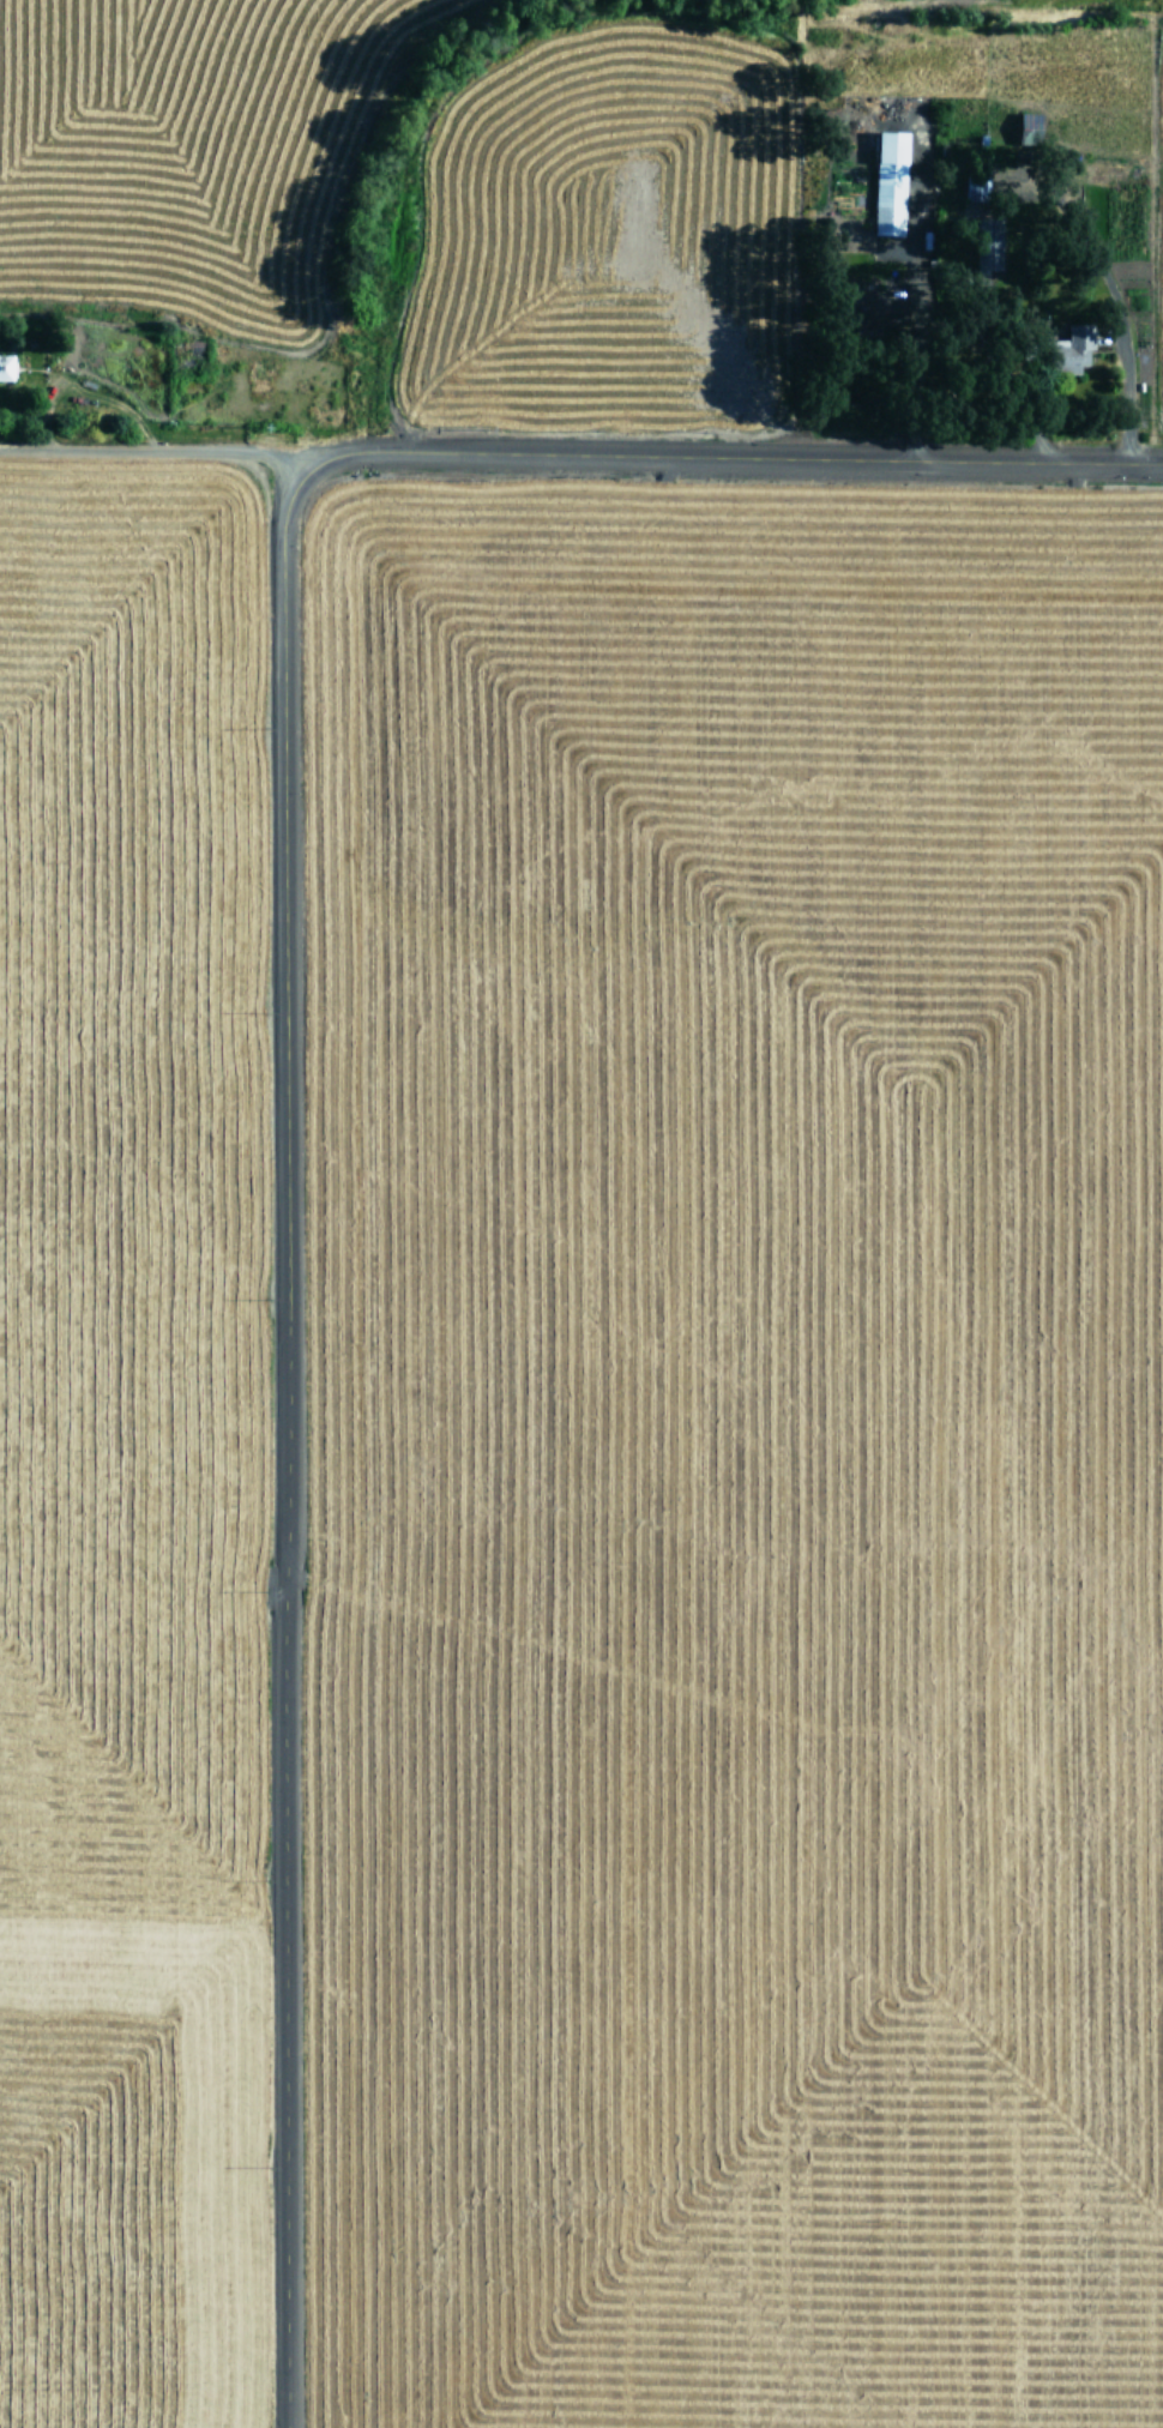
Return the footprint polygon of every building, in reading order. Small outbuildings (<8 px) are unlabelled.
[(875,236),(905,237),(907,132),(877,131),(875,236)] [(989,177),(965,177),(964,202),(988,202),(989,177)] [(1094,324),(1067,325),(1069,374),(1080,374),(1080,366),(1090,366),(1089,350),(1095,350),(1094,324)] [(14,355),(0,355),(0,380),(14,381),(14,355)]
